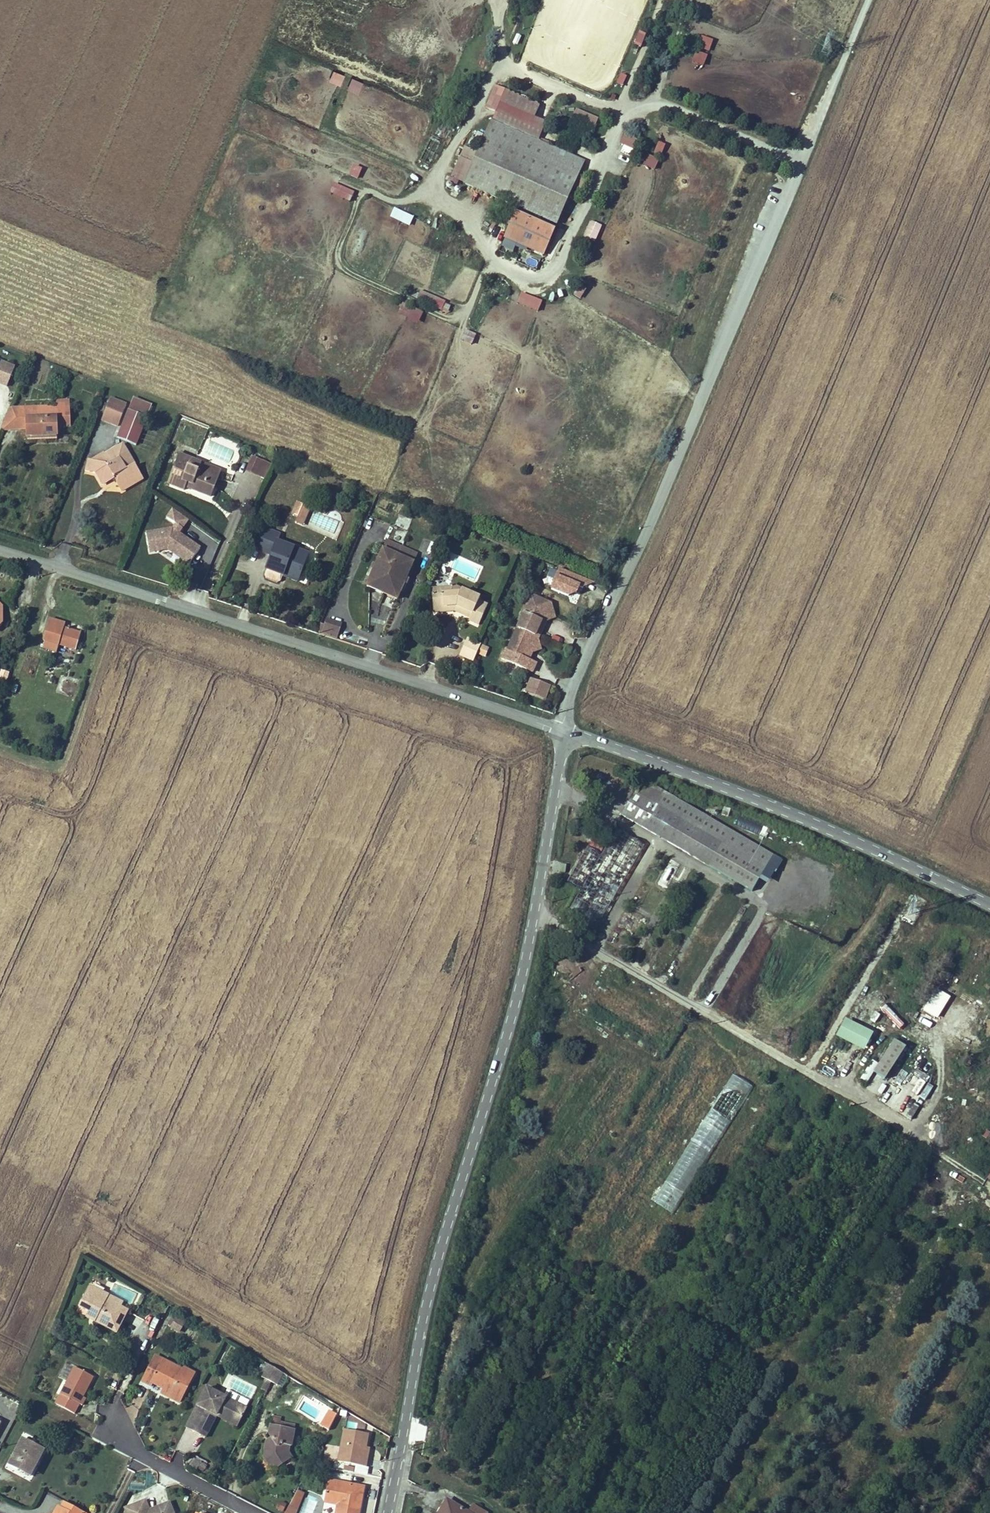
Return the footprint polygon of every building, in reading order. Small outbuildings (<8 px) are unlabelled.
[(645,36),(639,34),(634,46),(640,48),(645,36)] [(711,41),(701,38),(698,47),(708,51),(711,41)] [(706,56),(696,52),(693,61),(703,65),(706,56)] [(328,82),(340,86),(344,75),(333,71),(328,82)] [(627,77),(621,74),(617,84),(622,86),(627,77)] [(351,78),(347,90),(359,94),(363,82),(351,78)] [(495,110),(503,90),(494,86),(486,107),(495,110)] [(541,105),(506,90),(485,136),(477,132),(472,144),(480,148),(477,153),(464,147),(460,158),(473,163),(463,184),(557,226),(586,162),(571,155),(577,143),(560,136),(555,148),(539,140),(547,122),(535,117),(541,105)] [(691,96),(681,92),(678,101),(688,105),(691,96)] [(574,119),(574,128),(586,133),(593,127),(594,118),(581,112),(574,119)] [(623,135),(619,145),(633,151),(638,141),(623,135)] [(668,158),(653,152),(647,165),(662,172),(668,158)] [(351,176),(357,179),(361,169),(355,166),(351,176)] [(356,192),(335,184),(332,194),(352,202),(356,192)] [(369,210),(373,199),(366,196),(362,207),(369,210)] [(555,230),(516,213),(505,237),(544,254),(555,230)] [(423,224),(432,229),(437,218),(428,214),(423,224)] [(602,226),(590,221),(583,237),(595,243),(602,226)] [(420,290),(408,286),(404,297),(415,302),(420,290)] [(587,291),(581,287),(575,296),(581,300),(587,291)] [(448,315),(451,304),(420,293),(416,305),(448,315)] [(519,294),(516,306),(538,313),(542,301),(519,294)] [(401,303),(397,314),(418,323),(422,311),(401,303)] [(460,347),(469,350),(475,336),(465,333),(460,347)] [(7,386),(15,367),(0,361),(0,383),(7,386)] [(126,404),(111,398),(102,420),(118,426),(126,404)] [(153,406),(134,399),(118,440),(137,447),(153,406)] [(56,407),(34,407),(34,418),(26,418),(27,427),(27,431),(27,441),(58,439),(57,428),(70,427),(69,400),(55,400),(56,407)] [(34,418),(34,407),(9,408),(1,430),(4,432),(27,431),(27,427),(26,418),(34,418)] [(142,479),(122,446),(101,459),(104,464),(88,459),(85,472),(95,474),(102,484),(113,477),(122,491),(142,479)] [(202,462),(179,454),(167,485),(184,491),(186,488),(188,483),(194,485),(192,491),(211,498),(218,479),(198,472),(202,462)] [(252,456),(246,471),(266,480),(272,464),(252,456)] [(222,470),(202,462),(198,472),(218,479),(222,470)] [(297,517),(303,504),(298,502),(293,515),(297,517)] [(311,508),(303,504),(297,517),(295,523),(303,526),(311,508)] [(304,527),(336,541),(344,523),(312,509),(304,527)] [(408,530),(411,520),(398,516),(395,526),(408,530)] [(173,526),(170,530),(144,534),(147,553),(166,550),(186,565),(198,549),(176,534),(184,523),(176,517),(171,524),(173,526)] [(280,535),(262,528),(254,549),(272,555),(264,576),(266,579),(277,584),(281,582),(283,576),(284,577),(286,572),(299,577),(308,553),(277,542),(280,535)] [(370,582),(400,594),(417,554),(387,542),(370,582)] [(575,584),(578,576),(551,565),(543,586),(561,593),(568,590),(571,582),(575,584)] [(297,582),(299,577),(286,572),(284,577),(297,582)] [(368,587),(398,600),(400,594),(370,582),(368,587)] [(462,608),(461,612),(472,617),(471,620),(480,624),(489,605),(480,601),(481,597),(454,585),(450,594),(444,594),(443,588),(432,590),(434,606),(444,605),(444,607),(457,606),(462,608)] [(528,602),(536,605),(539,600),(531,596),(528,602)] [(536,663),(524,658),(527,652),(532,650),(536,641),(534,635),(540,620),(546,618),(550,610),(548,603),(539,600),(536,605),(528,602),(507,650),(505,649),(501,659),(532,672),(536,663)] [(550,610),(546,618),(555,616),(550,610)] [(534,635),(536,641),(546,618),(540,620),(534,635)] [(65,624),(50,619),(43,640),(45,641),(43,648),(57,652),(59,645),(76,650),(81,633),(64,628),(65,624)] [(321,635),(337,640),(342,625),(326,620),(324,627),(321,626),(319,632),(322,633),(321,635)] [(459,655),(473,661),(480,645),(466,639),(459,655)] [(541,648),(536,641),(532,650),(541,648)] [(486,658),(488,648),(480,646),(478,656),(486,658)] [(1,671),(0,675),(0,683),(5,685),(9,673),(1,671)] [(544,699),(549,687),(532,680),(527,692),(544,699)] [(772,856),(646,780),(624,817),(751,893),(772,856)] [(607,808),(616,809),(617,802),(609,800),(607,808)] [(567,917),(594,933),(645,847),(616,830),(601,857),(582,891),(567,917)] [(582,891),(601,857),(587,848),(567,882),(582,891)] [(554,969),(565,974),(571,959),(559,955),(554,969)] [(614,972),(609,980),(619,986),(624,978),(614,972)] [(945,972),(942,978),(947,981),(951,975),(945,972)] [(873,994),(869,999),(891,1016),(895,1011),(873,994)] [(931,1008),(927,1014),(937,1020),(940,1015),(931,1008)] [(836,1035),(865,1049),(874,1030),(845,1017),(836,1035)] [(894,1040),(873,1073),(884,1080),(905,1047),(894,1040)] [(709,1159),(749,1082),(731,1073),(691,1150),(709,1159)] [(655,1203),(674,1213),(698,1165),(679,1156),(655,1203)] [(90,1285),(107,1292),(110,1284),(94,1276),(90,1285)] [(107,1292),(90,1285),(81,1305),(89,1308),(100,1313),(96,1321),(118,1331),(128,1308),(122,1305),(124,1300),(107,1292)] [(100,1313),(89,1308),(86,1316),(96,1321),(100,1313)] [(172,1327),(177,1319),(174,1317),(169,1325),(172,1327)] [(171,1328),(178,1332),(184,1323),(177,1319),(172,1327),(171,1328)] [(182,1369),(155,1356),(143,1382),(152,1386),(154,1382),(165,1387),(173,1391),(170,1397),(181,1403),(196,1372),(184,1366),(182,1369)] [(268,1364),(264,1362),(257,1375),(261,1377),(268,1364)] [(270,1381),(276,1369),(268,1364),(261,1377),(266,1380),(270,1381)] [(60,1394),(79,1404),(82,1405),(86,1398),(83,1396),(93,1376),(73,1367),(60,1394)] [(284,1373),(276,1369),(270,1381),(277,1386),(284,1373)] [(282,1388),(288,1376),(284,1373),(277,1386),(282,1388)] [(229,1374),(223,1386),(251,1399),(256,1387),(229,1374)] [(270,1381),(266,1380),(261,1389),(265,1391),(270,1381)] [(162,1394),(170,1397),(173,1391),(165,1387),(162,1394)] [(206,1388),(186,1430),(199,1436),(210,1414),(217,1417),(220,1412),(240,1422),(247,1408),(206,1388)] [(55,1404),(75,1413),(79,1404),(60,1394),(55,1404)] [(316,1408),(306,1426),(314,1430),(323,1411),(316,1408)] [(220,1412),(217,1417),(238,1427),(240,1422),(220,1412)] [(206,1439),(217,1417),(210,1414),(199,1436),(206,1439)] [(279,1416),(273,1415),(271,1426),(294,1430),(295,1425),(278,1421),(279,1416)] [(75,1431),(62,1423),(58,1431),(65,1435),(60,1445),(66,1448),(75,1431)] [(290,1452),(294,1430),(271,1426),(270,1425),(268,1435),(272,1439),(275,1443),(275,1447),(265,1456),(261,1460),(274,1458),(283,1469),(293,1457),(290,1452)] [(368,1434),(344,1429),(338,1462),(366,1467),(367,1458),(364,1458),(366,1448),(368,1434)] [(267,1443),(265,1456),(275,1447),(275,1443),(272,1439),(267,1443)] [(23,1440),(10,1464),(31,1476),(44,1450),(23,1440)] [(337,1460),(339,1445),(325,1444),(324,1459),(337,1460)] [(190,1466),(202,1470),(206,1459),(194,1455),(190,1466)] [(274,1458),(261,1460),(269,1469),(280,1470),(283,1469),(274,1458)] [(323,1467),(311,1464),(306,1474),(321,1476),(323,1467)] [(325,1499),(348,1503),(346,1512),(359,1512),(364,1487),(328,1480),(325,1499)] [(286,1512),(297,1512),(306,1495),(297,1491),(286,1512)] [(325,1499),(324,1502),(337,1505),(336,1512),(341,1512),(346,1512),(348,1503),(325,1499)] [(438,1512),(487,1512),(488,1512),(473,1503),(468,1511),(447,1499),(438,1512)] [(125,1508),(127,1512),(150,1512),(149,1510),(146,1500),(125,1508)] [(277,1509),(284,1512),(286,1503),(279,1501),(277,1509)] [(61,1510),(67,1512),(86,1512),(66,1502),(61,1510)] [(171,1506),(169,1502),(149,1510),(150,1512),(152,1512),(171,1506)]
